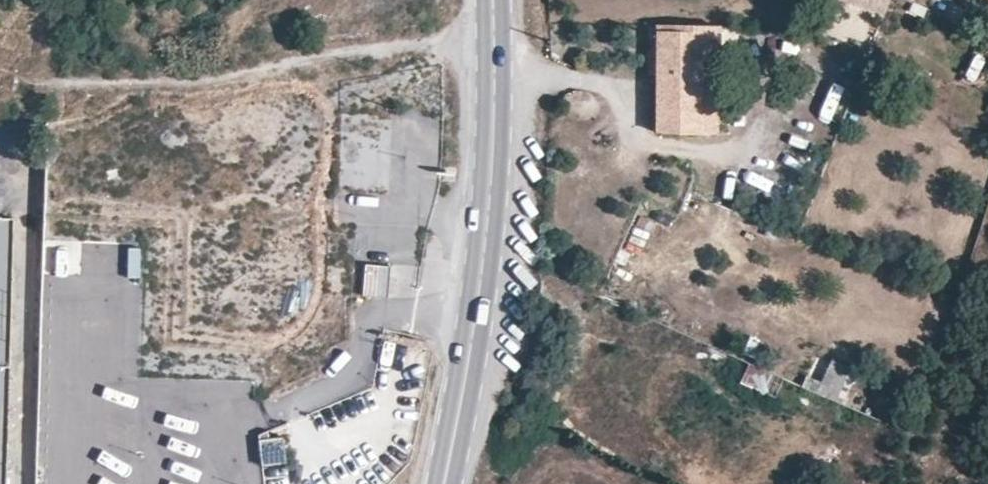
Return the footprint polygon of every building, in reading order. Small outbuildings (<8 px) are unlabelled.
[(883,15),(890,0),(848,0),(883,15)] [(968,27),(986,35),(987,31),(987,26),(972,19),(968,27)] [(713,35),(656,37),(657,135),(701,135),(702,56),(713,55),(713,35)] [(702,56),(701,135),(712,135),(713,55),(702,56)] [(835,83),(823,116),(834,120),(846,87),(835,83)] [(8,370),(15,224),(0,223),(0,370),(8,370)] [(363,294),(386,296),(389,266),(365,264),(363,294)] [(261,468),(286,465),(283,439),(268,440),(267,432),(257,434),(261,468)]
